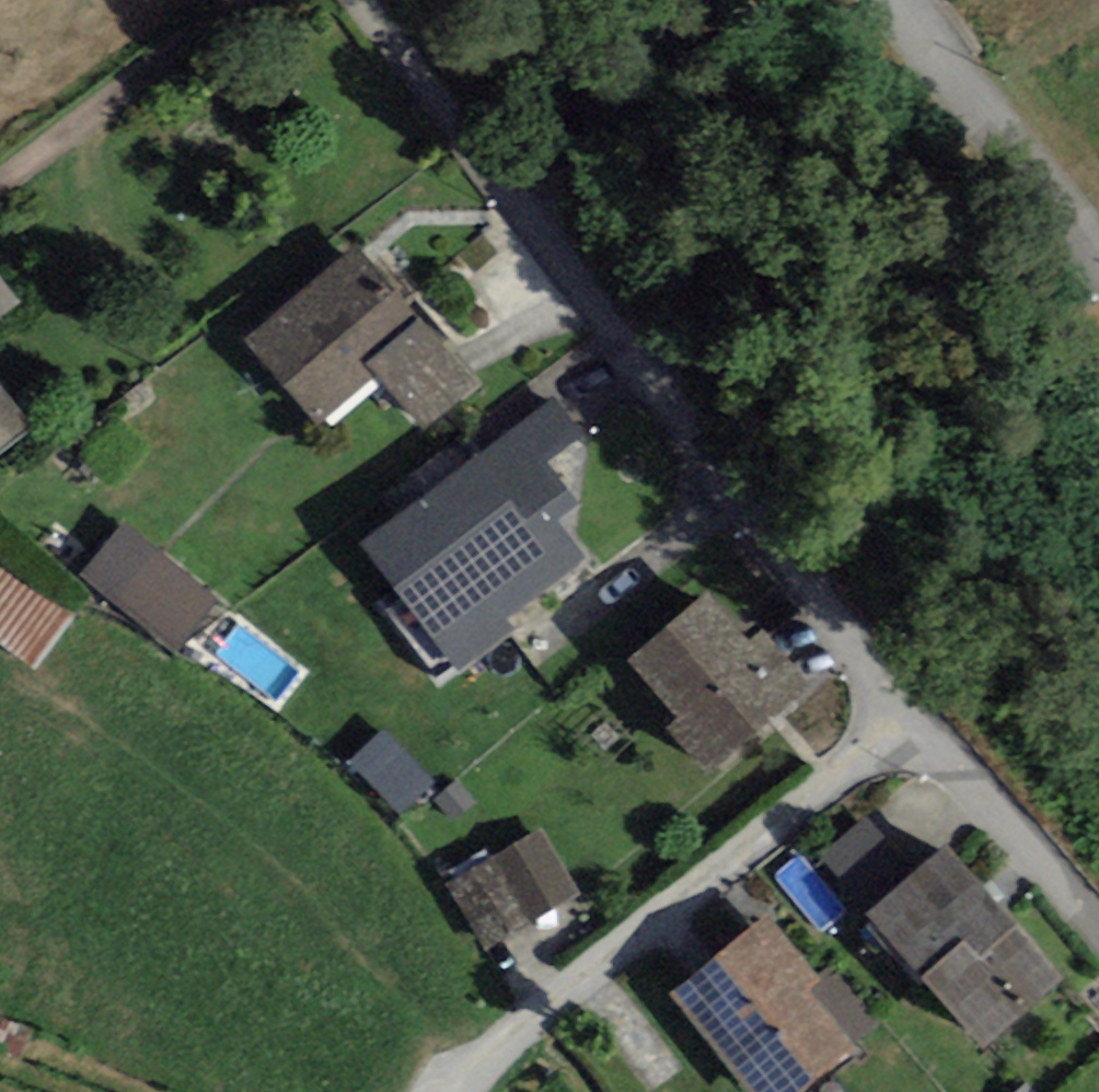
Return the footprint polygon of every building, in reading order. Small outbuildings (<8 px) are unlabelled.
[(356,246),(244,340),(315,426),(376,375),(366,363),(418,320),(356,246)] [(23,302),(0,273),(0,320),(23,302)] [(418,320),(366,363),(376,375),(425,429),(483,388),(418,320)] [(34,428),(0,384),(0,454),(34,428)] [(586,557),(558,519),(578,504),(546,461),(582,434),(555,398),(360,542),(457,673),(517,629),(507,616),(586,557)] [(219,598),(124,521),(79,575),(174,653),(219,598)] [(77,616),(0,559),(0,644),(36,670),(77,616)] [(629,660),(679,719),(669,728),(707,774),(809,687),(761,630),(749,640),(708,593),(629,660)] [(400,814),(434,781),(384,730),(350,763),(400,814)] [(454,819),(474,802),(458,783),(438,799),(454,819)] [(820,859),(866,912),(912,873),(866,820),(820,859)] [(580,894),(541,827),(447,880),(486,947),(580,894)] [(983,1048),(1064,979),(947,843),(912,873),(866,912),(983,1048)] [(670,992),(751,1091),(807,1091),(858,1051),(809,990),(821,980),(767,914),(670,992)]
